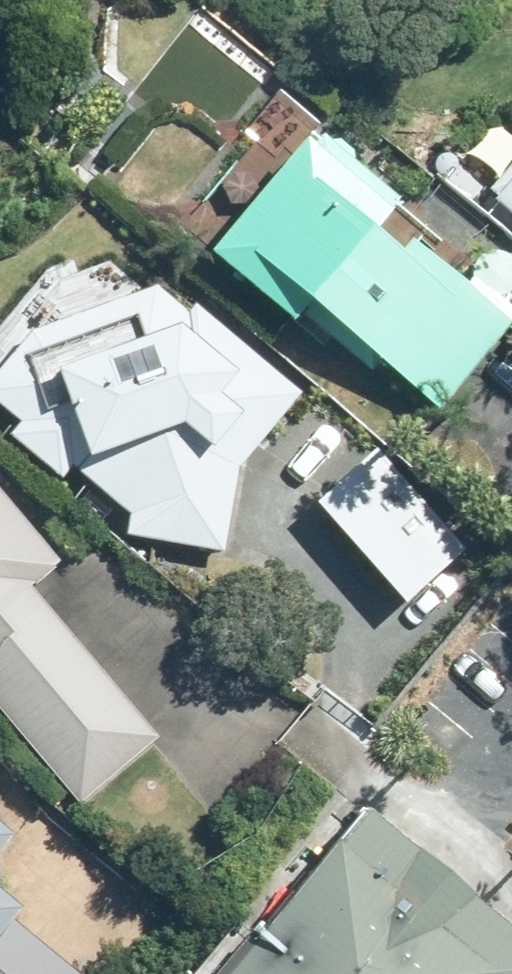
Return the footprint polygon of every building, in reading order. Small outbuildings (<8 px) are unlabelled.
[(220,258),(299,321),(313,304),(447,413),(511,333),(511,318),(424,247),(414,258),(381,233),(401,209),(319,143),(220,258)] [(0,380),(0,403),(26,424),(15,439),(67,481),(78,470),(135,517),(132,539),(230,552),(241,471),(306,394),(199,305),(191,315),(161,289),(40,333),(0,380)] [(324,507),(415,608),(477,554),(386,452),(324,507)] [(18,596),(53,570),(51,567),(0,506),(0,698),(79,792),(145,739),(133,724),(36,611),(33,614),(18,596)] [(379,814),(246,973),(511,973),(511,925),(379,814)] [(23,924),(31,916),(5,895),(2,872),(21,845),(0,827),(0,973),(82,973),(23,924)]
